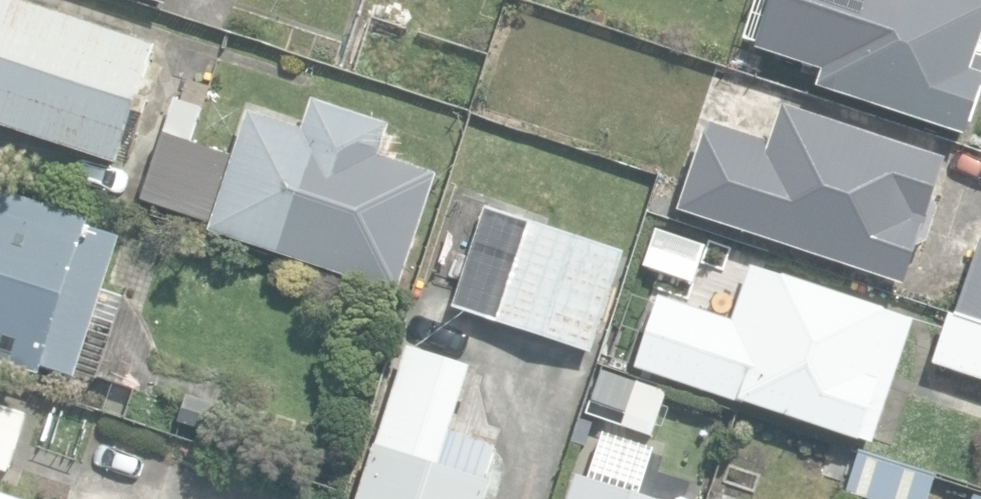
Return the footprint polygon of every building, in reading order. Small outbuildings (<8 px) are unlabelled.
[(120,164),(159,47),(21,0),(0,0),(0,124),(120,164)] [(967,135),(980,93),(980,56),(978,54),(980,45),(980,1),(979,0),(850,0),(833,51),(800,40),(810,11),(783,2),(764,61),(821,81),(820,86),(967,135)] [(711,38),(741,48),(750,24),(719,14),(711,38)] [(177,99),(165,130),(194,139),(224,61),(183,45),(172,74),(191,82),(183,101),(177,99)] [(208,232),(393,294),(433,178),(380,160),(392,123),(315,97),(304,128),(249,109),(208,232)] [(679,209),(906,285),(920,244),(928,240),(937,209),(934,200),(948,158),(785,104),(773,141),(709,120),(679,209)] [(143,199),(211,222),(233,154),(165,132),(143,199)] [(77,377),(121,238),(88,227),(91,218),(0,190),(0,361),(42,374),(44,367),(77,377)] [(455,308),(594,352),(626,251),(486,207),(455,308)] [(980,321),(980,239),(957,314),(980,321)] [(637,367),(877,446),(918,317),(753,264),(735,318),(661,293),(637,367)] [(980,379),(980,322),(950,312),(934,363),(980,379)] [(606,356),(632,364),(643,332),(617,323),(606,356)] [(494,481),(488,479),(498,446),(450,431),(470,367),(406,346),(357,498),(488,498),(494,481)] [(596,431),(636,444),(656,382),(615,369),(596,431)] [(189,391),(179,420),(232,437),(242,408),(189,391)] [(13,467),(31,411),(0,401),(0,463),(13,467)] [(872,498),(931,498),(939,474),(860,450),(848,491),(872,498)] [(575,474),(568,498),(657,498),(575,474)]
